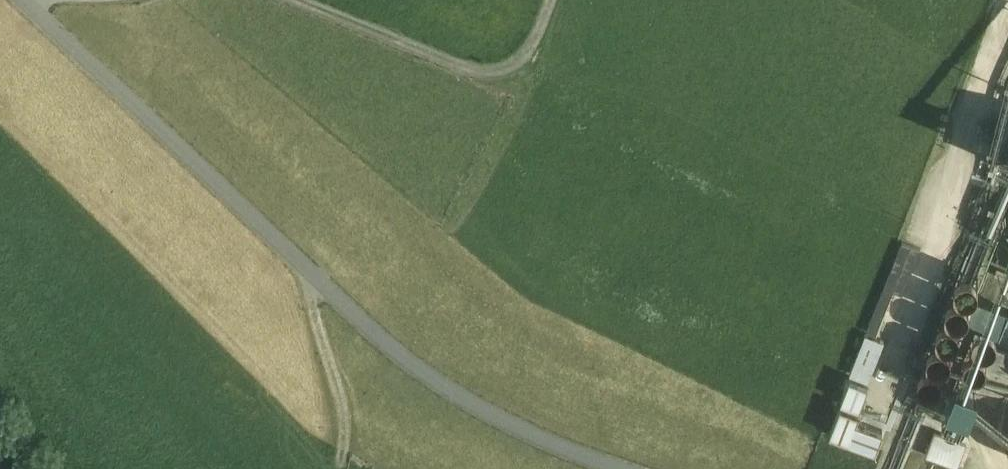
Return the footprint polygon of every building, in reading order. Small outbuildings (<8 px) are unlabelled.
[(999,133),(982,129),(976,149),(993,154),(999,133)] [(973,274),(969,272),(965,272),(961,274),(958,276),(956,280),(955,284),(955,287),(957,290),(960,293),(964,295),(968,296),(972,295),(976,292),(978,288),(979,284),(978,280),(976,277),(973,274)] [(964,297),(960,296),(956,296),(952,297),(949,300),(947,303),(946,307),(947,310),(948,314),(951,317),(955,319),(959,319),(963,318),(967,315),(969,312),(970,308),(969,304),(968,300),(964,297)] [(955,321),(951,319),(947,319),(943,320),(940,323),(938,327),(937,331),(937,334),(939,337),(942,340),(946,342),(950,343),(954,342),(958,339),(960,335),(961,331),(960,327),(958,324),(955,321)] [(997,332),(994,329),(991,327),(987,326),(983,327),(980,329),(977,332),(976,335),(976,338),(977,342),(979,345),(982,347),(986,348),(990,348),(994,346),(997,343),(998,339),(998,335),(997,332)] [(866,335),(850,375),(870,383),(886,342),(866,335)] [(947,346),(943,344),(938,344),(935,346),(931,348),(929,352),(929,356),(929,359),(931,363),(933,366),(937,367),(941,368),(945,367),(949,364),(951,361),(952,357),(952,353),(950,349),(947,346)] [(985,355),(983,352),(979,350),(976,349),(972,350),(968,351),(966,354),(964,358),(964,361),(965,365),(968,368),(971,370),(975,371),(979,371),(983,369),(985,366),(986,362),(986,358),(985,355)] [(937,369),(932,368),(928,368),(924,369),(921,372),(919,375),(919,379),(919,382),(921,386),(923,389),(927,391),(931,391),(935,390),(939,387),(941,384),(942,380),(942,376),(940,372),(937,369)] [(851,378),(842,401),(860,408),(869,385),(851,378)] [(968,400),(950,393),(945,406),(976,419),(988,386),(976,382),(968,400)] [(841,406),(831,433),(876,451),(884,432),(857,421),(860,414),(841,406)] [(927,457),(960,465),(966,440),(933,432),(927,457)]
